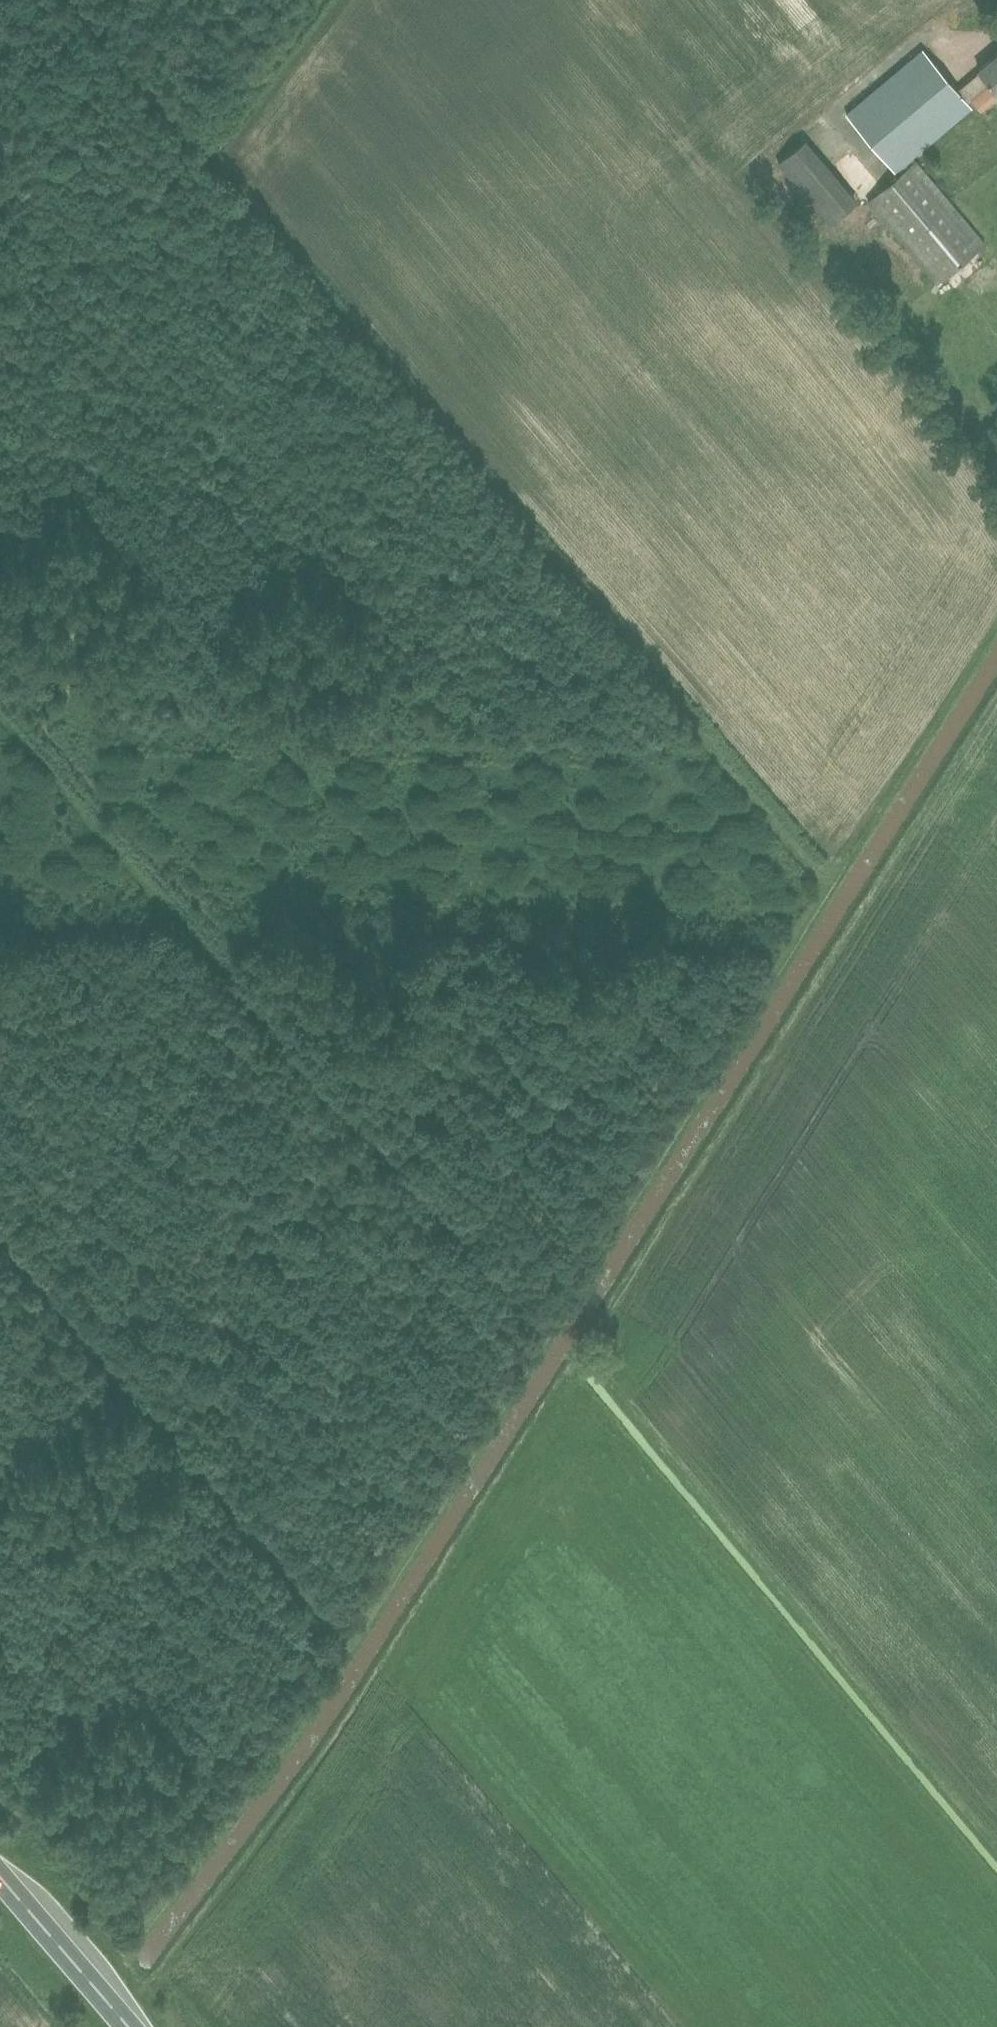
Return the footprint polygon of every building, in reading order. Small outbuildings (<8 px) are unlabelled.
[(978,69),(980,72),(957,91),(922,50),(847,114),(895,171),(899,168),(902,173),(868,201),(937,283),(985,243),(916,161),(908,168),(904,163),(971,107),(967,102),(990,83),(996,92),(996,53),(978,69)]
